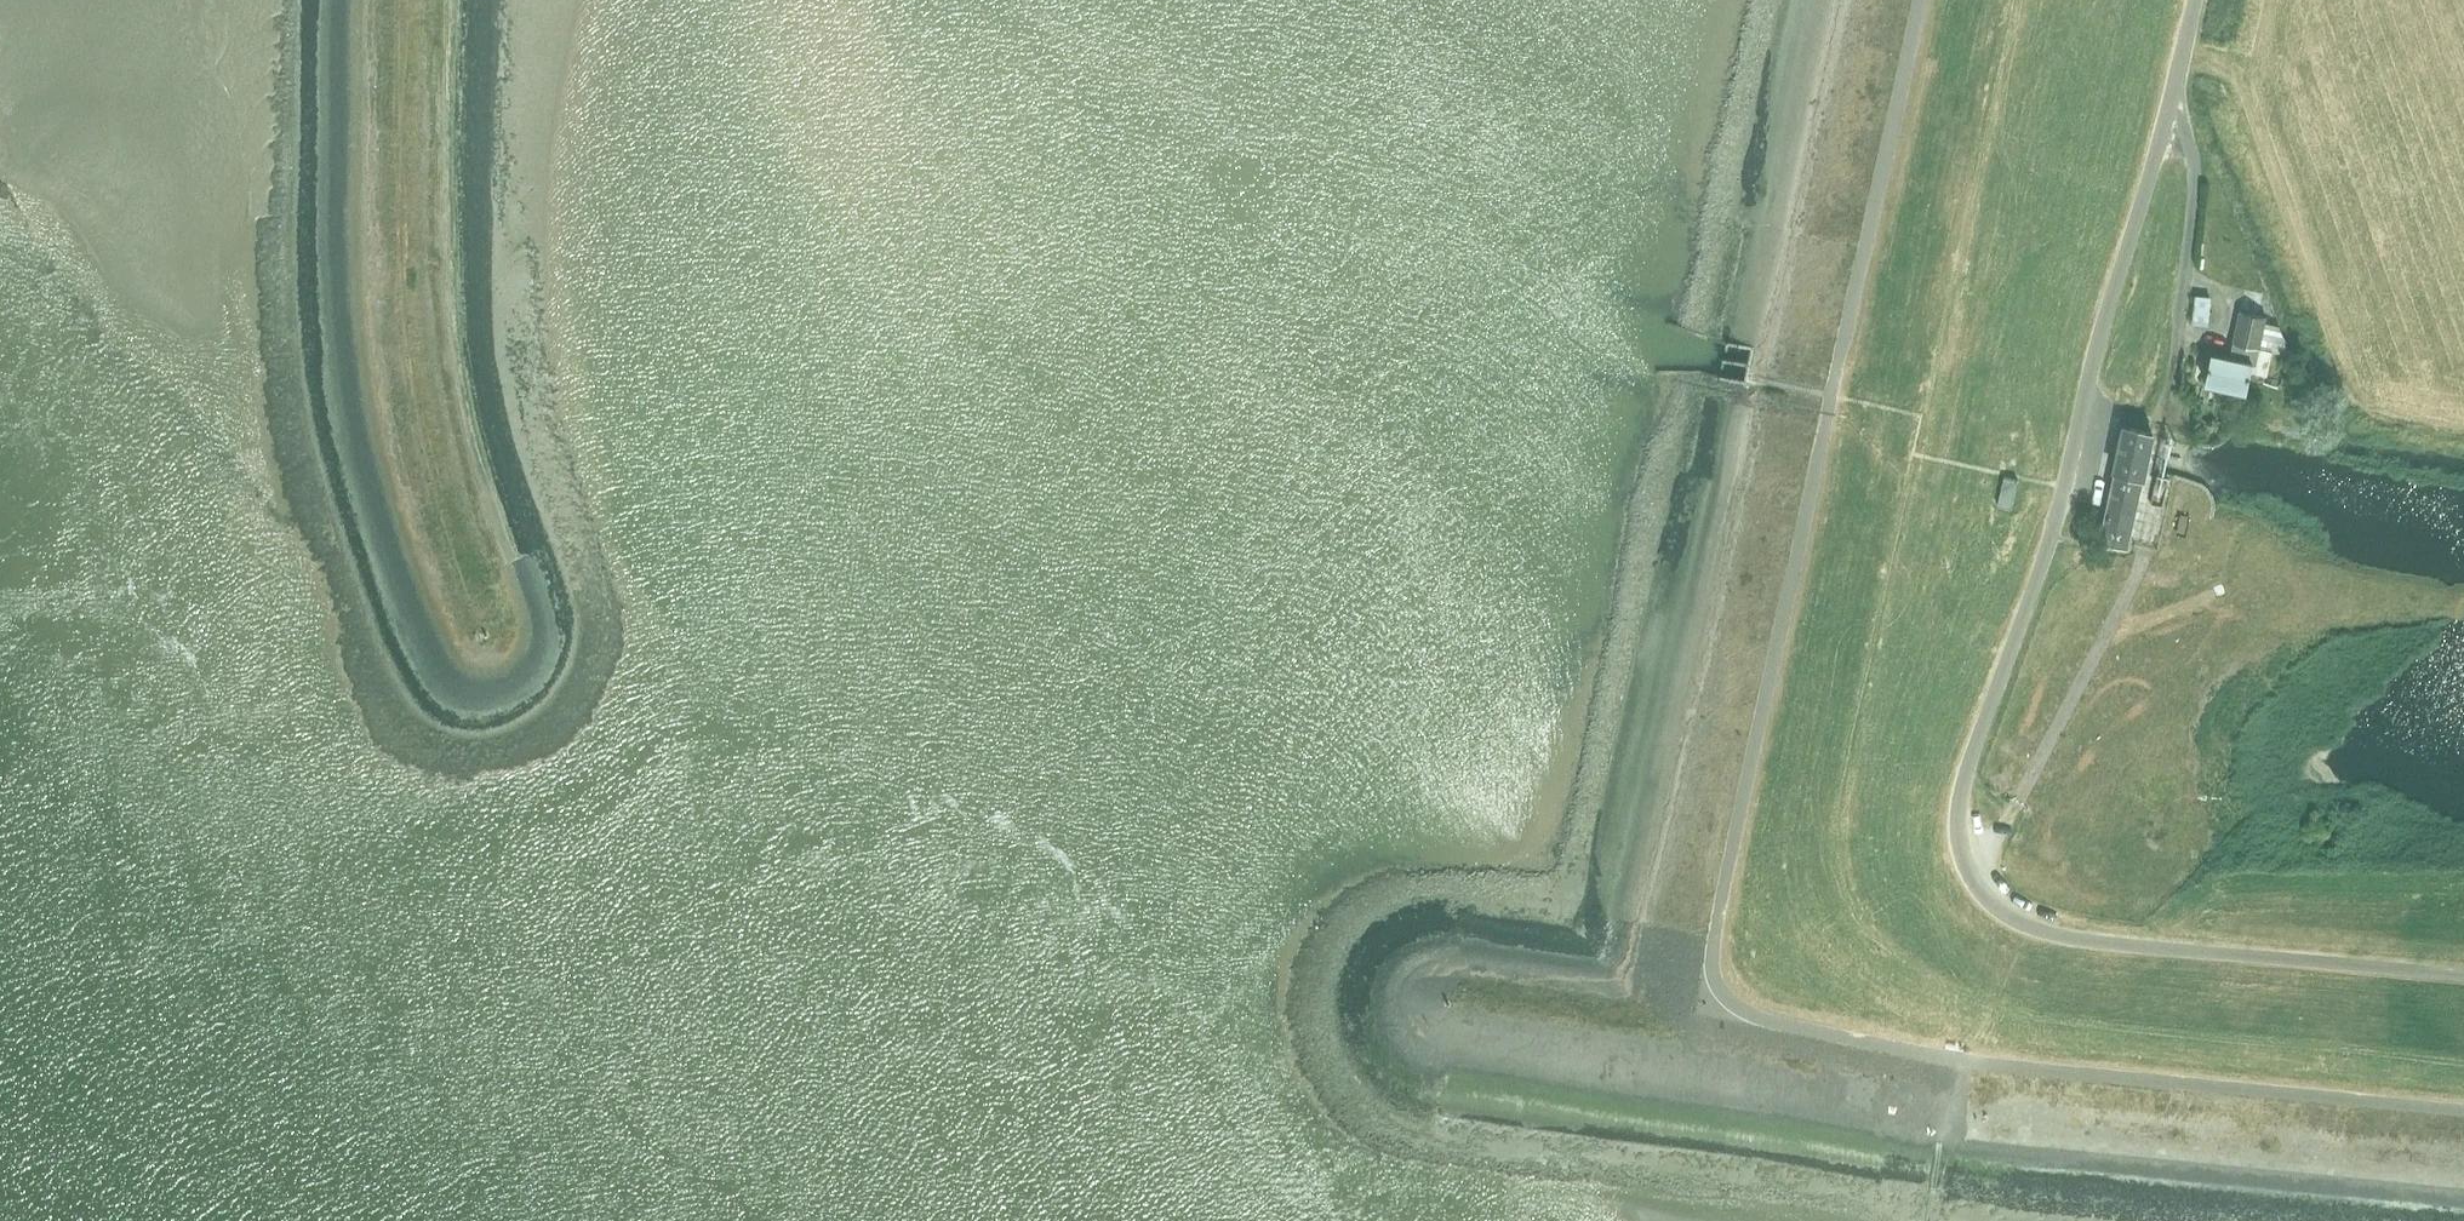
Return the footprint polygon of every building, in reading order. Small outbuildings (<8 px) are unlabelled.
[(2242,310),(2231,357),(2217,353),(2210,384),(2250,392),(2256,362),(2258,362),(2261,348),(2266,322),(2268,315),(2242,310)] [(2266,322),(2261,348),(2272,350),(2294,355),(2282,326),(2266,322)] [(2128,541),(2151,430),(2124,424),(2115,468),(2119,469),(2104,536),(2128,541)] [(2004,476),(1998,504),(2012,507),(2014,500),(2018,479),(2004,476)]
